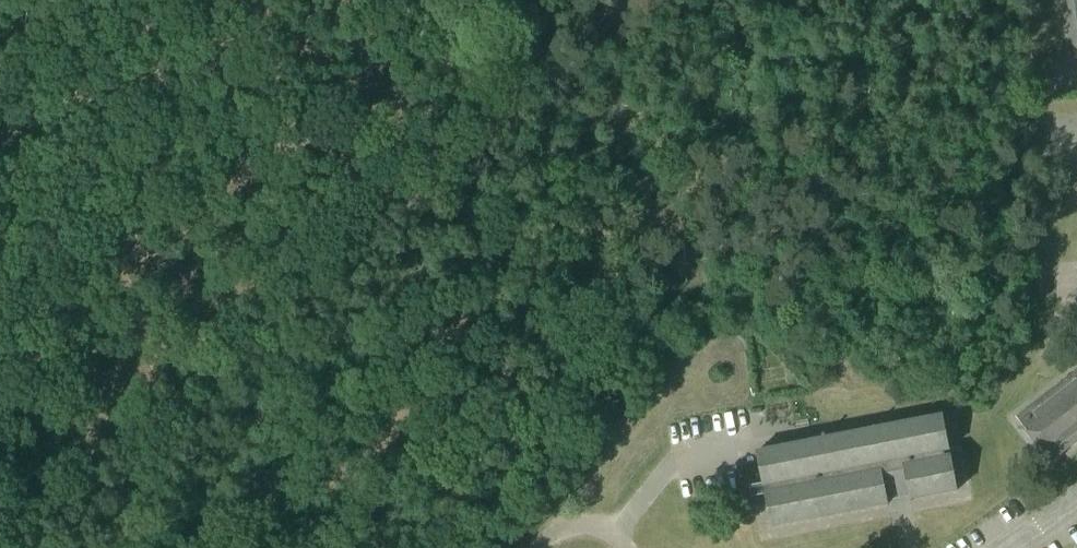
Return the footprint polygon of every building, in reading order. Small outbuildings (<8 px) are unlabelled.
[(1074,62),(1076,61),(1076,0),(1067,0),(1074,62)] [(1056,69),(1057,92),(1076,91),(1076,68),(1056,69)] [(1019,421),(1050,467),(1076,448),(1076,381),(1019,421)] [(763,486),(750,488),(752,500),(765,497),(771,529),(888,507),(888,503),(886,494),(907,490),(909,499),(910,503),(958,494),(944,419),(757,454),(763,486)] [(907,490),(886,494),(888,503),(909,499),(907,490)] [(901,526),(902,545),(913,544),(912,525),(901,526)]
